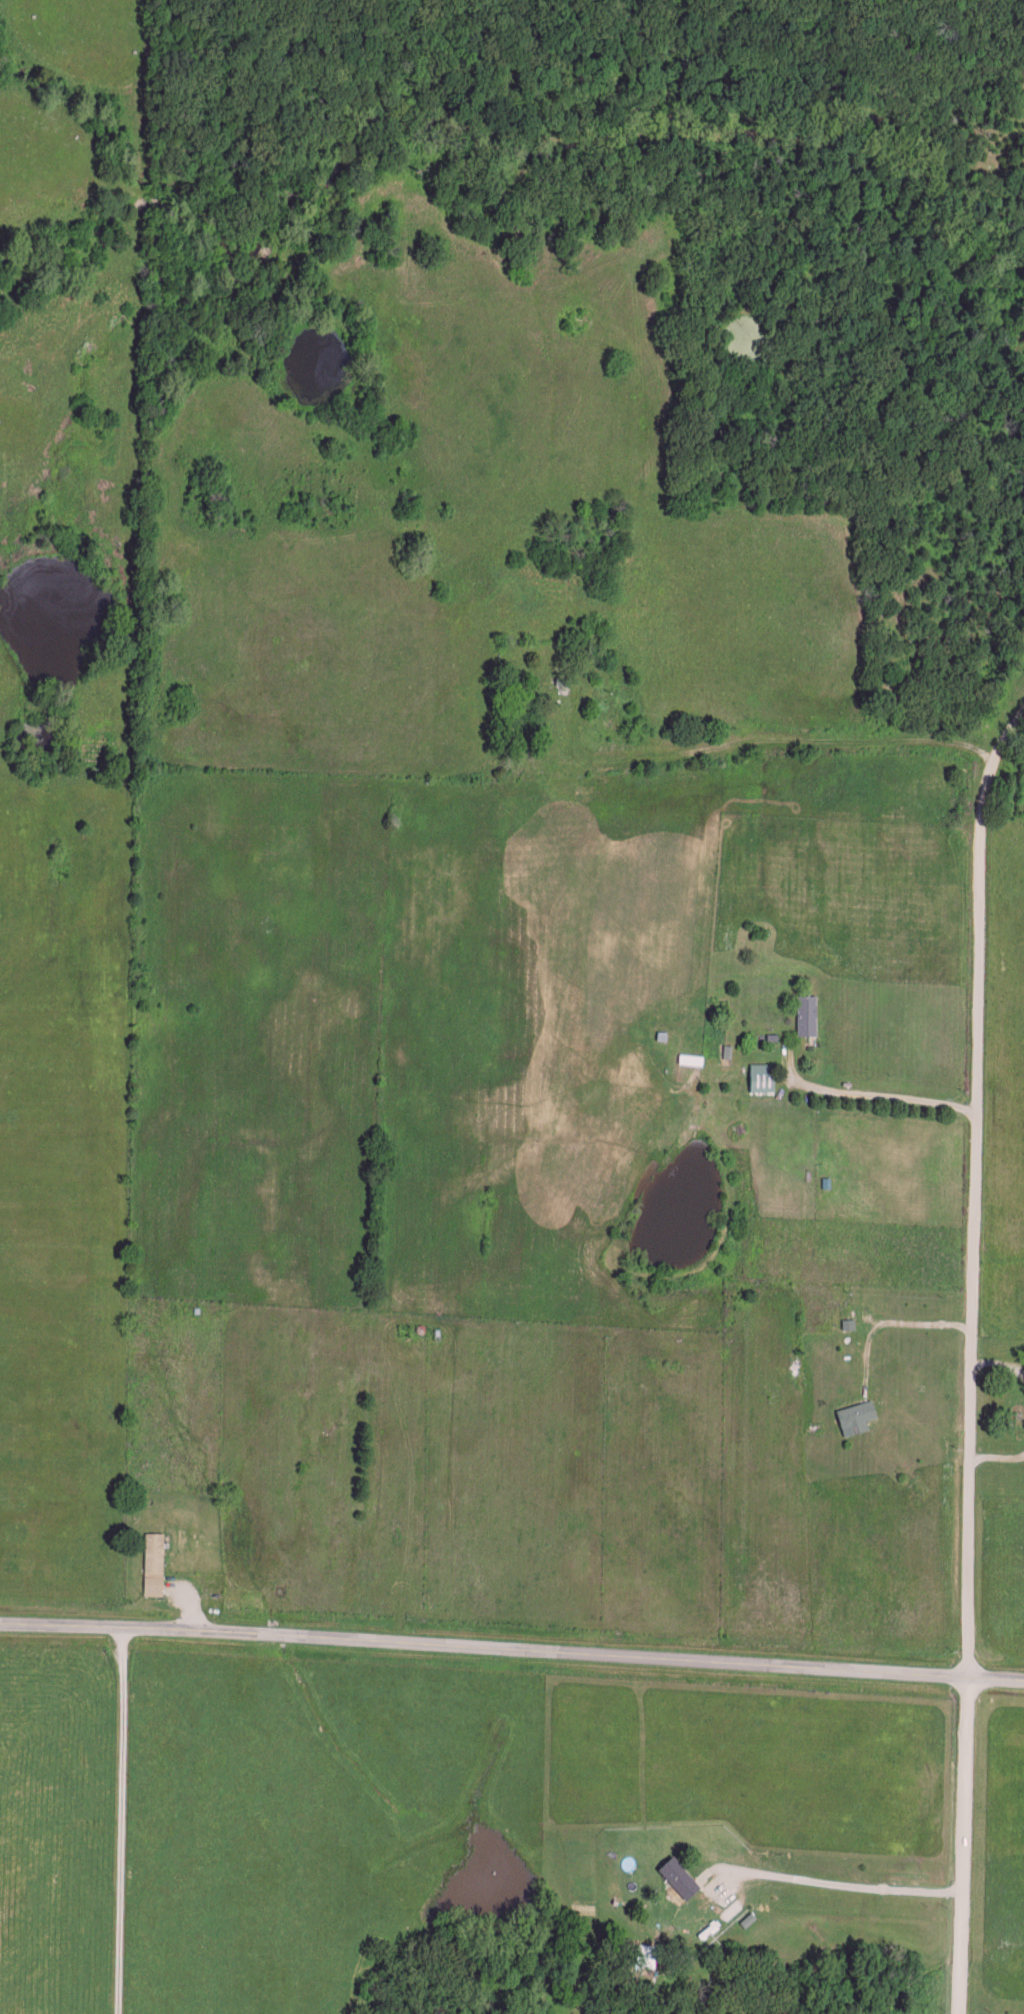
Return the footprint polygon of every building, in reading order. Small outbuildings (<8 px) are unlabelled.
[(816,1033),(817,993),(798,993),(797,1033),(816,1033)] [(774,1090),(775,1062),(750,1061),(749,1089),(774,1090)] [(869,1428),(866,1418),(876,1415),(872,1398),(837,1407),(844,1434),(869,1428)] [(144,1593),(162,1593),(164,1530),(145,1530),(144,1593)] [(657,1867),(686,1897),(701,1883),(672,1853),(657,1867)]
